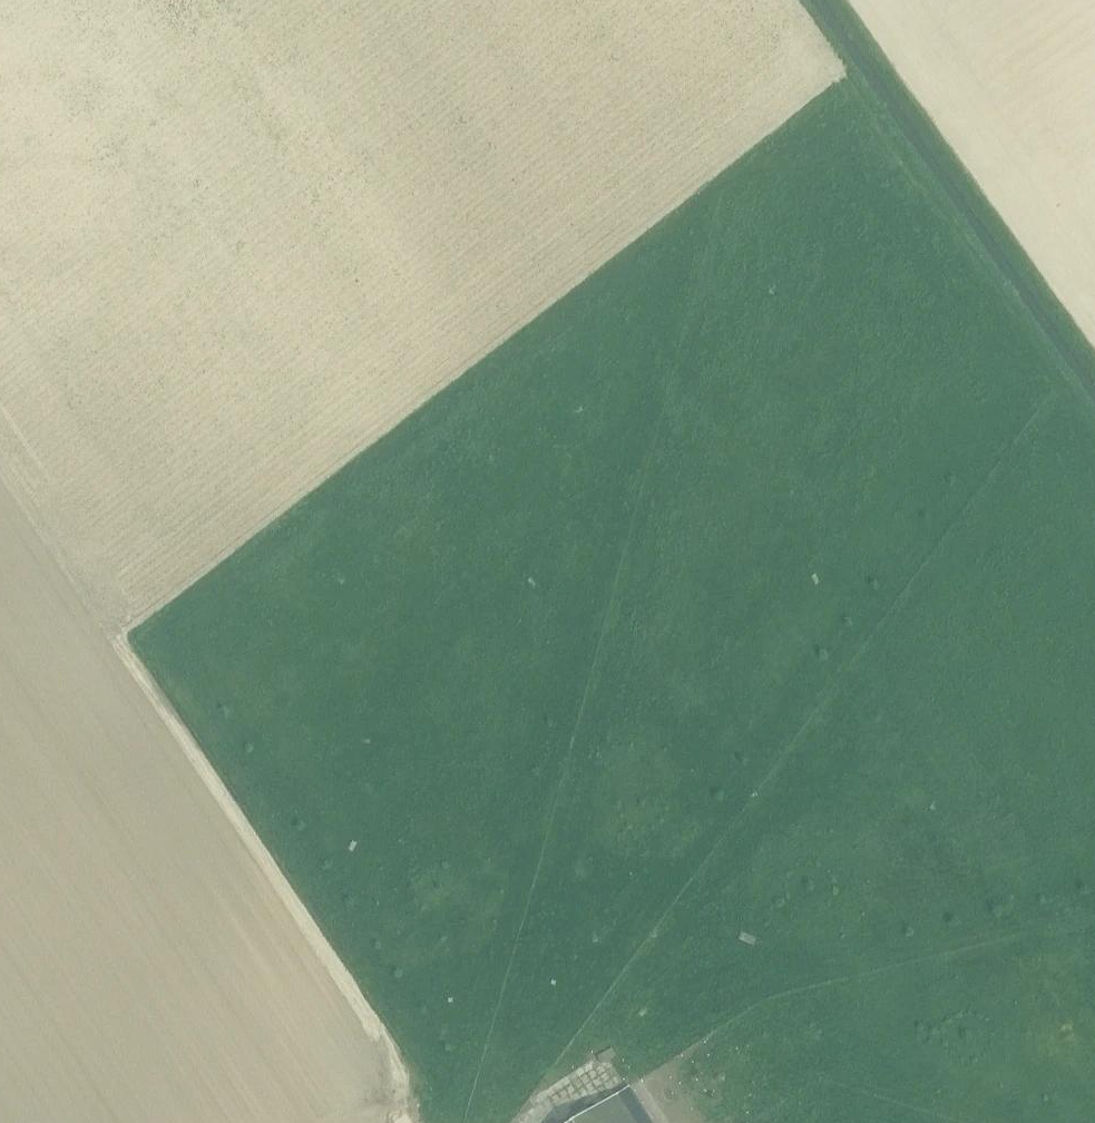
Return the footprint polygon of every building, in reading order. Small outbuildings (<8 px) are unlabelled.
[(631,1088),(630,1088),(618,1097),(577,1122),(653,1122),(631,1088)]
